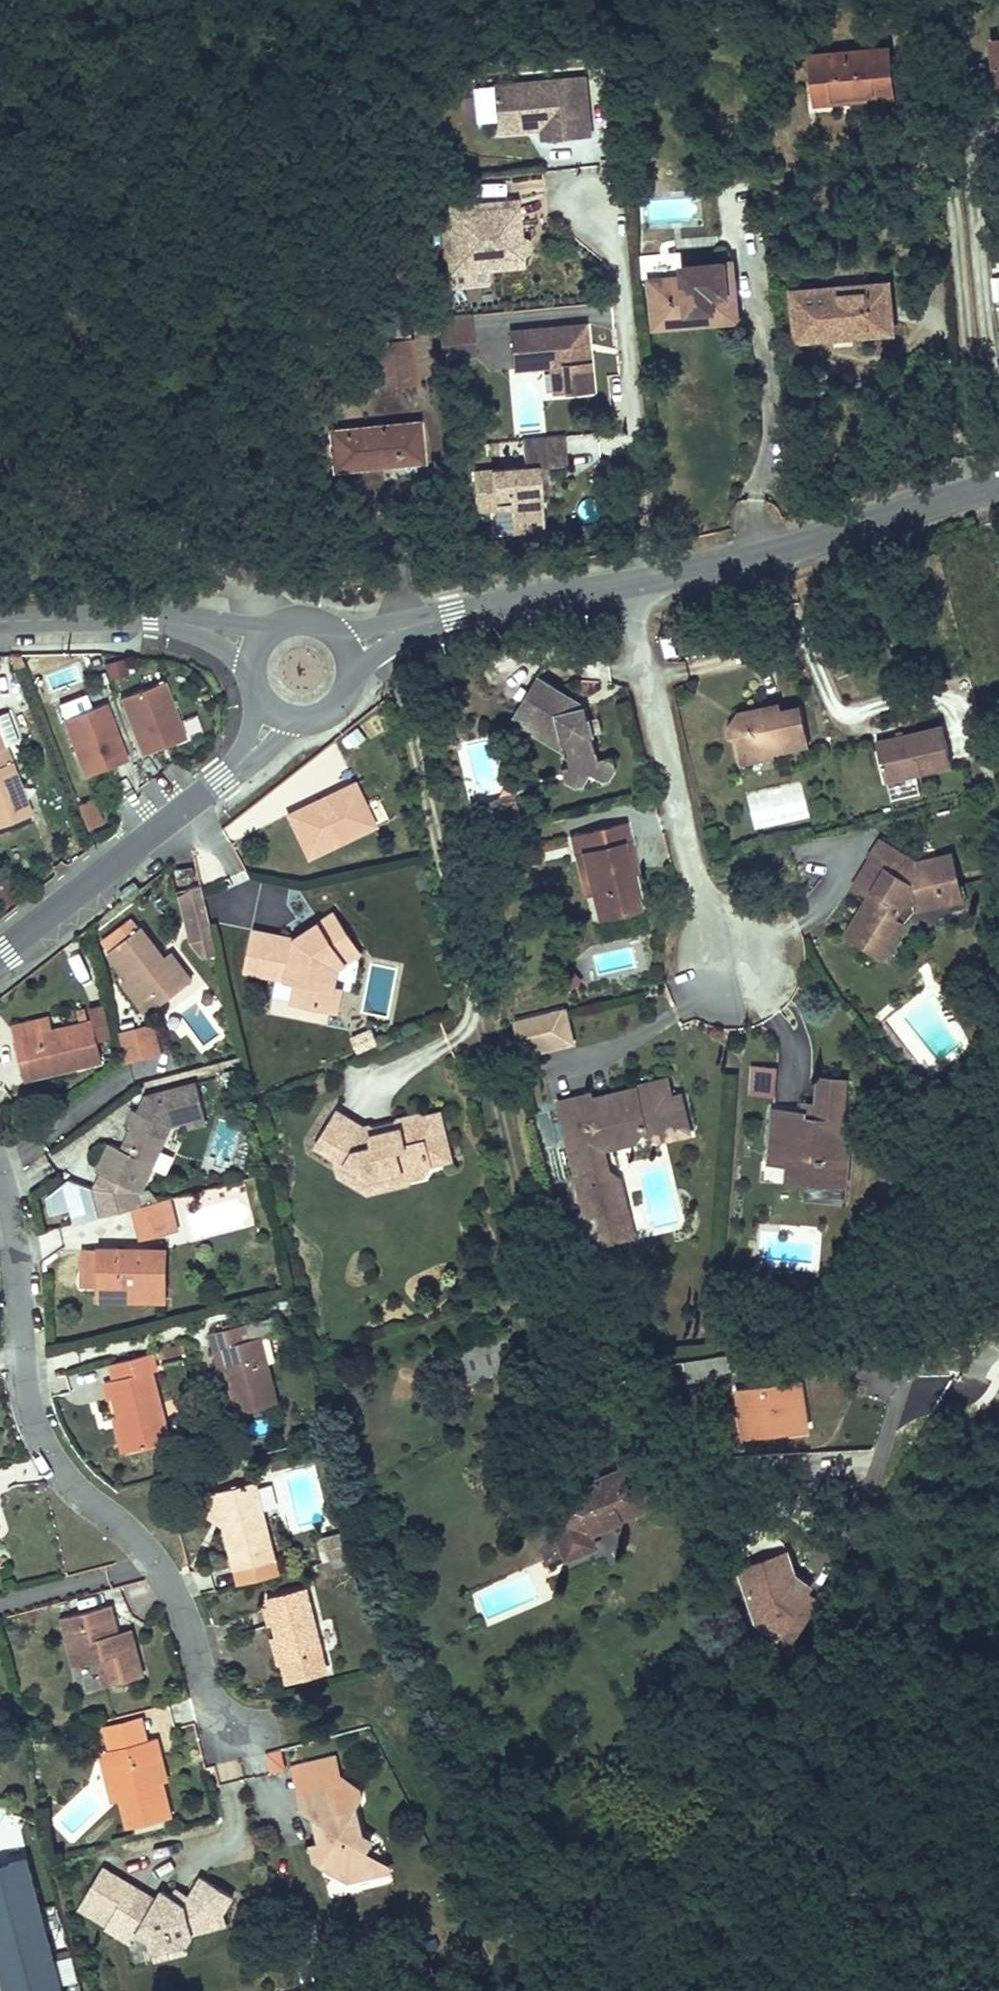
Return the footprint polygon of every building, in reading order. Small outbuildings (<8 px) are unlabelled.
[(887,51),(813,57),(817,102),(891,98),(887,51)] [(497,84),(501,121),(535,118),(544,124),(544,127),(545,139),(593,134),(587,75),(497,84)] [(501,121),(497,84),(475,86),(480,123),(501,121)] [(535,118),(501,121),(502,132),(544,127),(544,124),(535,118)] [(427,183),(428,200),(441,198),(439,182),(427,183)] [(517,198),(443,206),(450,272),(454,272),(455,285),(489,281),(487,268),(524,264),(523,254),(529,249),(528,239),(521,236),(517,198)] [(684,280),(651,282),(656,329),(691,326),(692,313),(735,310),(731,265),(684,270),(684,280)] [(841,338),(841,332),(893,327),(888,285),(795,293),(798,342),(841,338)] [(692,313),(691,326),(736,322),(735,310),(692,313)] [(471,332),(470,315),(438,318),(439,334),(471,332)] [(608,319),(588,323),(593,351),(614,347),(608,319)] [(586,342),(585,324),(511,331),(515,369),(550,366),(553,366),(562,374),(564,391),(591,388),(587,350),(583,350),(582,343),(586,342)] [(377,345),(393,343),(408,342),(407,331),(376,335),(377,345)] [(473,355),(471,332),(439,334),(441,357),(473,355)] [(377,345),(376,345),(380,384),(414,382),(409,342),(408,342),(393,343),(377,345)] [(553,366),(550,366),(553,393),(564,391),(562,374),(553,366)] [(416,422),(330,432),(334,467),(421,460),(416,422)] [(510,521),(541,517),(539,492),(537,466),(542,466),(565,463),(562,434),(520,438),(523,466),(472,471),(476,509),(509,506),(510,521)] [(537,466),(539,492),(545,492),(542,466),(537,466)] [(510,521),(511,531),(543,528),(541,517),(510,521)] [(124,657),(107,661),(110,675),(127,671),(124,657)] [(163,677),(123,692),(144,749),(185,733),(163,677)] [(536,678),(514,713),(564,743),(566,752),(567,755),(573,754),(575,766),(576,769),(580,768),(590,774),(596,764),(600,763),(599,760),(594,738),(588,735),(586,722),(589,717),(587,708),(536,678)] [(106,699),(63,716),(84,772),(128,756),(106,699)] [(736,746),(740,764),(758,761),(757,756),(774,753),(776,758),(812,751),(804,714),(784,717),(781,709),(736,718),(728,732),(731,742),(736,746)] [(5,759),(8,758),(10,757),(13,756),(7,741),(18,736),(7,710),(0,712),(0,749),(5,759)] [(514,713),(510,721),(566,752),(564,743),(514,713)] [(951,776),(943,737),(876,751),(885,789),(885,790),(886,791),(951,776)] [(758,761),(740,764),(742,772),(777,765),(776,758),(774,753),(757,756),(758,761)] [(0,761),(0,823),(32,810),(12,763),(10,757),(8,758),(5,759),(4,759),(0,761)] [(596,764),(590,774),(600,780),(609,777),(615,769),(613,758),(599,760),(600,763),(596,764)] [(575,766),(563,770),(565,781),(574,787),(585,783),(590,774),(580,768),(576,769),(575,766)] [(372,825),(362,805),(351,782),(335,789),(338,795),(317,805),(314,799),(284,813),(305,857),(372,825)] [(317,805),(338,795),(335,789),(314,799),(317,805)] [(76,803),(85,828),(104,822),(95,796),(76,803)] [(511,797),(486,803),(490,821),(515,815),(511,797)] [(385,818),(375,799),(362,805),(372,825),(385,818)] [(490,821),(491,826),(517,820),(515,815),(490,821)] [(572,837),(575,853),(581,852),(592,896),(597,917),(635,907),(627,874),(620,843),(627,841),(623,824),(572,837)] [(879,843),(870,860),(885,871),(871,894),(847,936),(884,958),(904,926),(894,919),(906,902),(912,902),(914,910),(947,904),(944,891),(959,888),(954,858),(916,865),(879,843)] [(581,852),(575,853),(587,897),(592,896),(581,852)] [(870,860),(855,885),(871,894),(885,871),(870,860)] [(182,870),(173,872),(175,881),(191,878),(190,870),(183,872),(182,870)] [(22,895),(7,872),(0,877),(0,902),(3,907),(22,895)] [(198,886),(193,887),(182,897),(187,913),(204,910),(198,886)] [(959,888),(944,891),(947,904),(966,899),(964,888),(959,888)] [(894,919),(904,926),(914,910),(912,902),(906,902),(894,919)] [(335,968),(342,964),(339,959),(354,948),(330,913),(310,927),(299,935),(302,939),(292,946),(290,945),(292,940),(252,932),(244,972),(293,982),(289,1003),(313,1007),(317,986),(332,989),(335,968)] [(105,954),(124,979),(141,1000),(148,994),(155,1004),(186,980),(174,963),(168,968),(158,955),(137,929),(105,954)] [(302,939),(299,935),(292,940),(290,945),(292,946),(302,939)] [(342,964),(357,953),(354,948),(339,959),(342,964)] [(164,951),(158,955),(168,968),(174,963),(164,951)] [(141,1000),(124,979),(120,984),(144,1013),(155,1004),(148,994),(141,1000)] [(335,1011),(339,990),(332,989),(317,986),(313,1007),(335,1011)] [(522,1055),(575,1042),(566,1006),(513,1019),(522,1055)] [(90,1022),(53,1030),(50,1016),(16,1024),(19,1037),(28,1075),(98,1059),(90,1022)] [(154,1021),(118,1030),(126,1062),(162,1053),(154,1021)] [(771,1159),(789,1161),(806,1162),(805,1181),(832,1182),(833,1162),(840,1162),(842,1139),(845,1078),(819,1076),(817,1105),(817,1116),(805,1116),(806,1110),(774,1108),(771,1159)] [(597,1109),(593,1098),(592,1093),(561,1100),(587,1212),(578,1215),(586,1247),(618,1240),(602,1182),(600,1170),(610,1168),(605,1146),(636,1140),(644,1131),(658,1139),(691,1132),(683,1095),(673,1097),(669,1079),(637,1084),(637,1087),(612,1093),(614,1105),(597,1109)] [(205,1116),(196,1083),(155,1094),(145,1115),(139,1112),(132,1109),(124,1126),(130,1128),(121,1149),(108,1144),(96,1172),(99,1173),(92,1189),(99,1216),(138,1207),(135,1194),(136,1191),(140,1193),(162,1142),(169,1126),(187,1121),(205,1116)] [(155,1094),(146,1097),(139,1112),(145,1115),(155,1094)] [(806,1104),(806,1110),(805,1116),(817,1116),(817,1105),(806,1104)] [(449,1160),(437,1113),(418,1118),(418,1114),(395,1120),(397,1129),(370,1136),(368,1127),(361,1128),(335,1113),(314,1148),(332,1159),(343,1165),(368,1180),(399,1172),(409,1178),(409,1179),(422,1176),(428,1165),(449,1160)] [(205,1116),(187,1121),(189,1128),(206,1124),(205,1116)] [(370,1136),(397,1129),(395,1120),(368,1127),(370,1136)] [(833,1162),(832,1182),(847,1183),(849,1140),(842,1139),(840,1162),(833,1162)] [(160,1150),(155,1170),(169,1174),(174,1154),(160,1150)] [(365,1193),(406,1184),(409,1178),(399,1172),(368,1180),(343,1165),(332,1159),(337,1176),(365,1193)] [(789,1161),(789,1180),(805,1181),(806,1162),(789,1161)] [(622,1178),(602,1182),(618,1240),(634,1236),(622,1178)] [(166,1202),(135,1210),(143,1239),(166,1233),(163,1219),(169,1217),(166,1202)] [(80,1286),(96,1287),(161,1289),(161,1252),(81,1248),(80,1286)] [(161,1289),(96,1287),(96,1301),(161,1302),(161,1289)] [(209,1334),(212,1348),(219,1348),(226,1375),(236,1414),(276,1404),(258,1337),(249,1339),(244,1325),(209,1334)] [(507,1336),(449,1356),(457,1383),(518,1364),(507,1336)] [(722,1352),(685,1358),(688,1377),(779,1361),(777,1346),(722,1352)] [(219,1348),(212,1348),(220,1376),(226,1375),(219,1348)] [(149,1354),(107,1364),(112,1379),(103,1382),(107,1398),(112,1397),(118,1420),(127,1451),(166,1441),(148,1372),(154,1371),(149,1354)] [(803,1380),(738,1389),(745,1433),(808,1424),(803,1380)] [(127,1451),(118,1420),(111,1422),(120,1452),(127,1451)] [(550,1506),(531,1514),(551,1557),(567,1551),(570,1556),(598,1545),(591,1529),(653,1501),(637,1463),(603,1476),(598,1468),(571,1480),(574,1489),(547,1501),(550,1506)] [(233,1567),(256,1561),(260,1576),(279,1571),(275,1556),(254,1479),(214,1489),(219,1507),(215,1514),(222,1520),(221,1522),(233,1567)] [(219,1507),(214,1489),(204,1493),(210,1517),(221,1522),(222,1520),(215,1514),(219,1507)] [(322,1560),(351,1552),(345,1532),(317,1540),(322,1560)] [(812,1583),(791,1569),(783,1550),(741,1566),(757,1608),(773,1602),(776,1610),(790,1618),(809,1587),(812,1583)] [(233,1567),(238,1582),(260,1576),(256,1561),(233,1567)] [(812,1583),(815,1577),(798,1566),(794,1571),(812,1583)] [(304,1586),(267,1596),(284,1662),(295,1659),(299,1675),(325,1669),(320,1651),(321,1651),(304,1586)] [(783,1629),(790,1618),(776,1610),(773,1602),(757,1608),(769,1620),(783,1629)] [(109,1604),(61,1617),(73,1665),(98,1659),(104,1683),(141,1675),(130,1634),(118,1636),(109,1604)] [(295,1659),(284,1662),(288,1678),(299,1675),(295,1659)] [(108,1749),(149,1739),(143,1716),(102,1727),(108,1749)] [(149,1739),(108,1749),(120,1797),(127,1824),(169,1814),(161,1781),(155,1754),(160,1752),(156,1737),(149,1739)] [(120,1797),(108,1749),(99,1751),(112,1798),(120,1797)] [(160,1752),(155,1754),(161,1781),(167,1779),(160,1752)] [(291,1766),(298,1793),(340,1782),(333,1755),(291,1766)] [(340,1782),(298,1793),(303,1811),(316,1819),(323,1817),(329,1838),(322,1840),(328,1863),(349,1878),(373,1872),(366,1848),(371,1839),(363,1834),(357,1812),(364,1805),(356,1777),(340,1782)] [(2,1972),(53,1958),(28,1858),(0,1865),(0,1964),(2,1972)] [(134,1886),(107,1868),(85,1902),(113,1919),(134,1886)] [(149,1942),(151,1953),(165,1949),(172,1938),(185,1945),(191,1934),(224,1927),(221,1917),(233,1900),(201,1879),(185,1906),(163,1893),(158,1900),(134,1886),(113,1919),(107,1929),(131,1943),(137,1935),(149,1942)] [(165,1949),(151,1953),(154,1963),(186,1956),(185,1945),(172,1938),(165,1949)] [(64,1980),(76,1977),(72,1956),(60,1958),(64,1980)] [(2,1972),(7,1990),(61,1990),(53,1958),(2,1972)]
